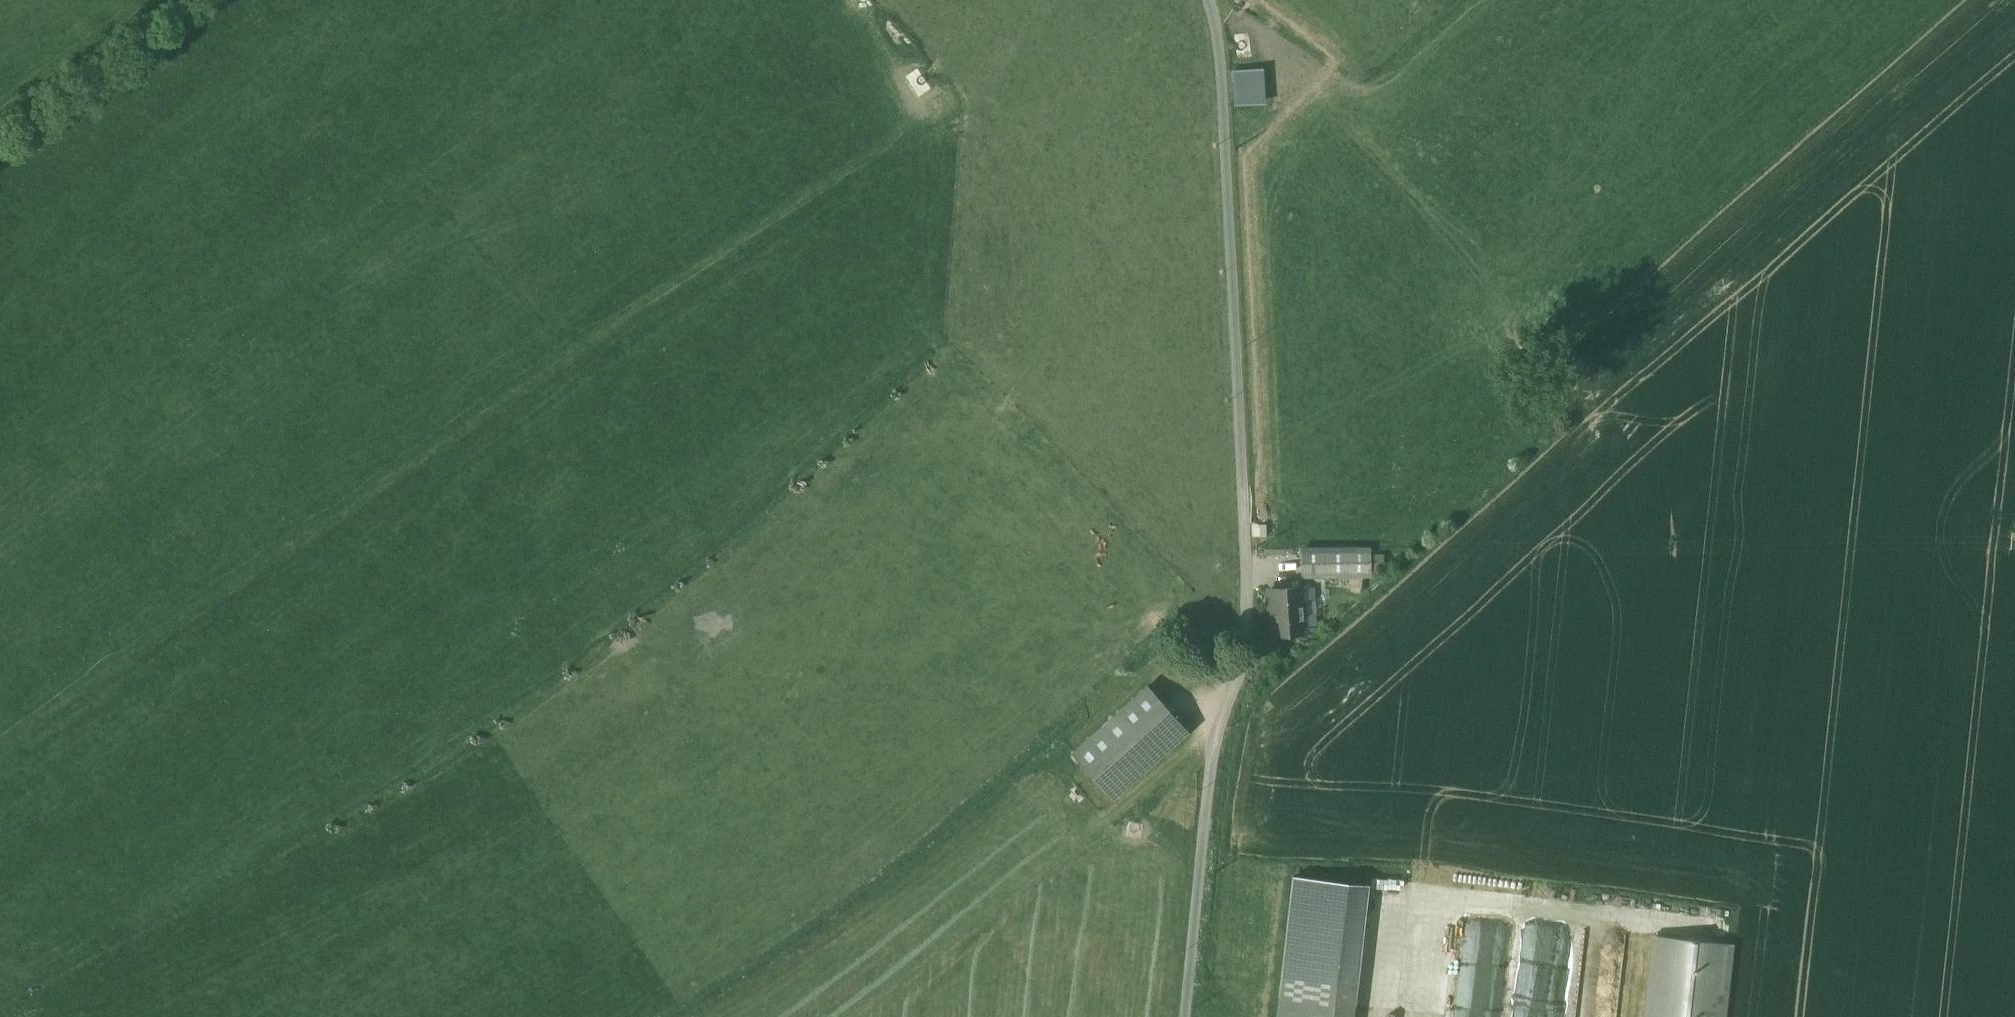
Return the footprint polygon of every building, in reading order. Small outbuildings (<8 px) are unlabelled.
[(1268,101),(1267,66),(1232,67),(1234,102),(1268,101)] [(1369,549),(1301,549),(1301,576),(1369,576),(1369,549)] [(1384,570),(1384,552),(1374,552),(1374,570),(1384,570)] [(1311,587),(1302,588),(1303,597),(1311,597),(1311,587)] [(1302,588),(1268,590),(1271,634),(1304,632),(1303,597),(1302,588)] [(1147,686),(1073,752),(1113,797),(1187,730),(1147,686)] [(1655,936),(1646,1016),(1721,1016),(1729,944),(1655,936)] [(1279,997),(1276,1016),(1352,1016),(1353,1005),(1279,997)] [(1573,1008),(1572,1016),(1616,1016),(1616,1013),(1573,1008)]
